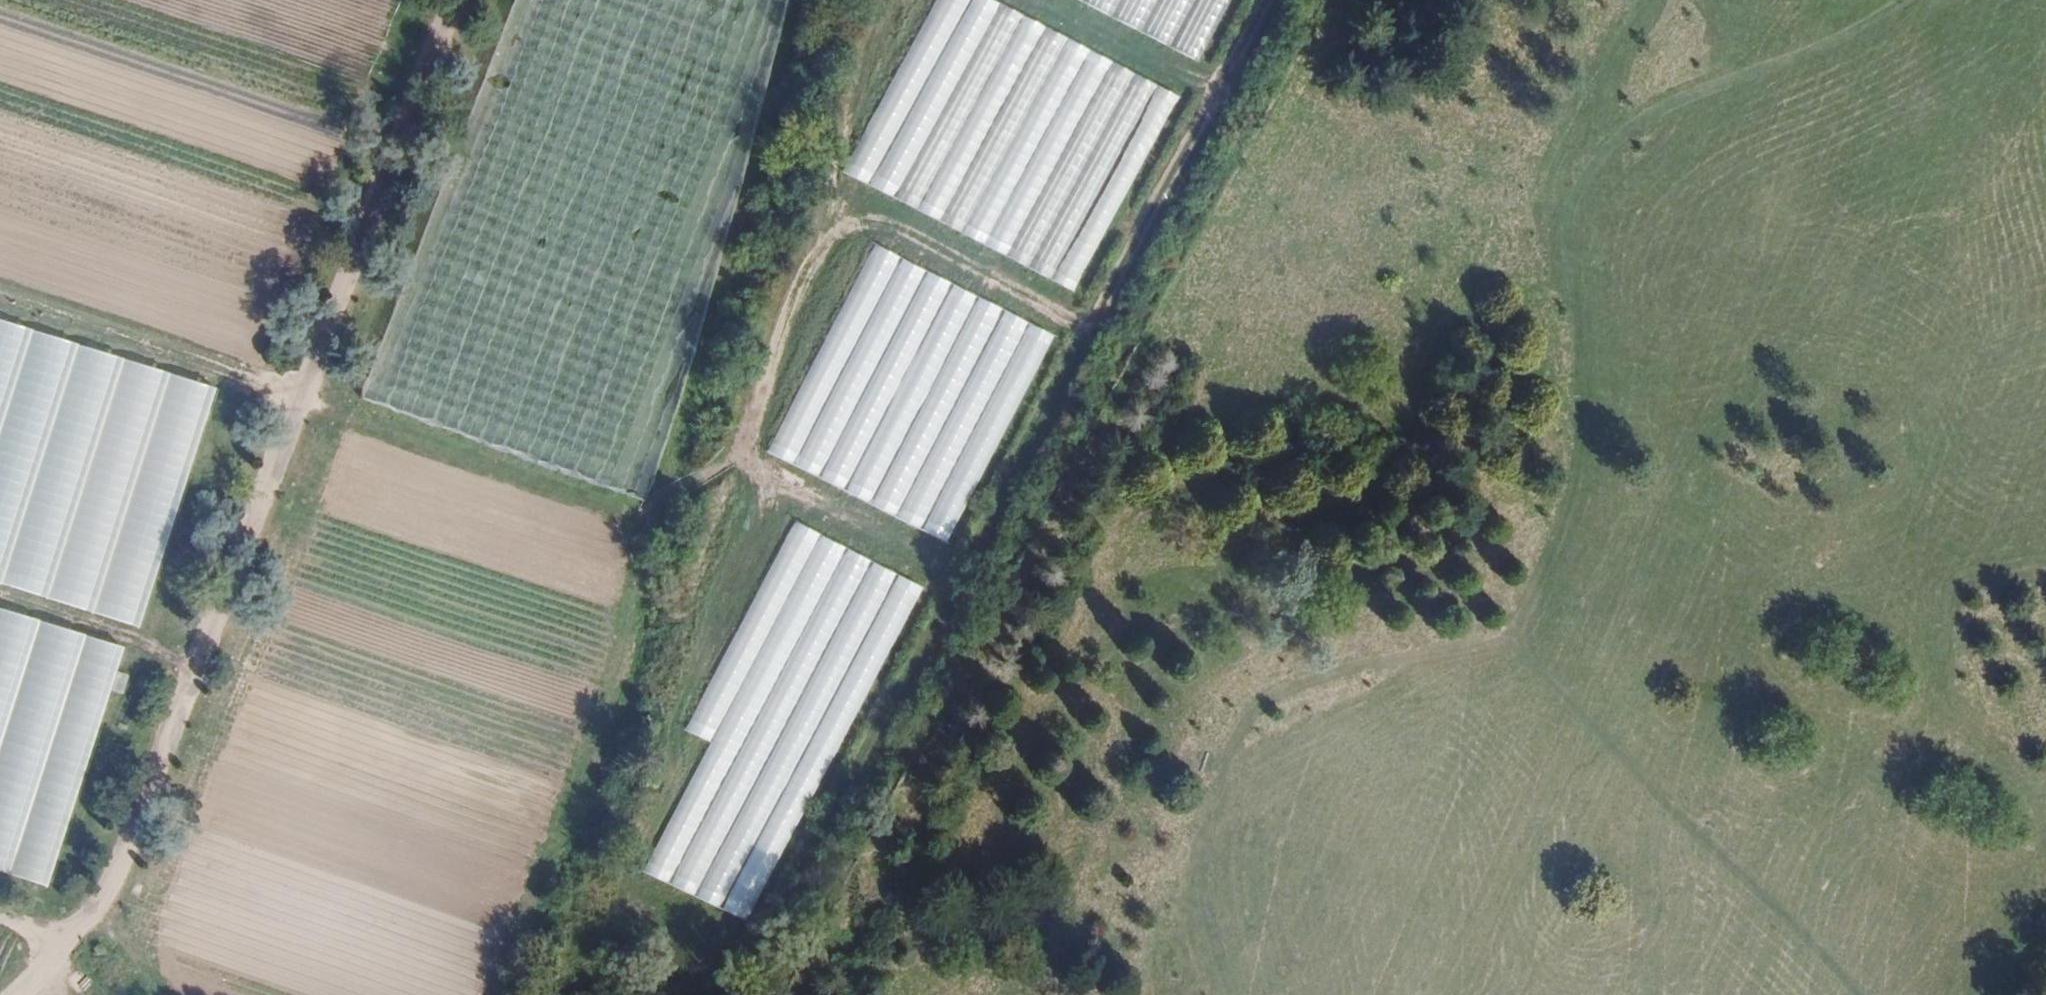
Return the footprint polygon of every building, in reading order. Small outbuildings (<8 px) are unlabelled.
[(564,483),(643,487),(662,450),(644,449),(617,398),(628,398),(629,375),(655,376),(673,367),(674,350),(670,342),(687,333),(667,323),(668,301),(574,297),(576,260),(557,269),(514,247),(527,241),(473,213),(452,254),(429,265),(435,276),(423,299),(404,298),(384,336),(392,352),(372,362),(371,374),(383,397),(401,397),(564,483)]
